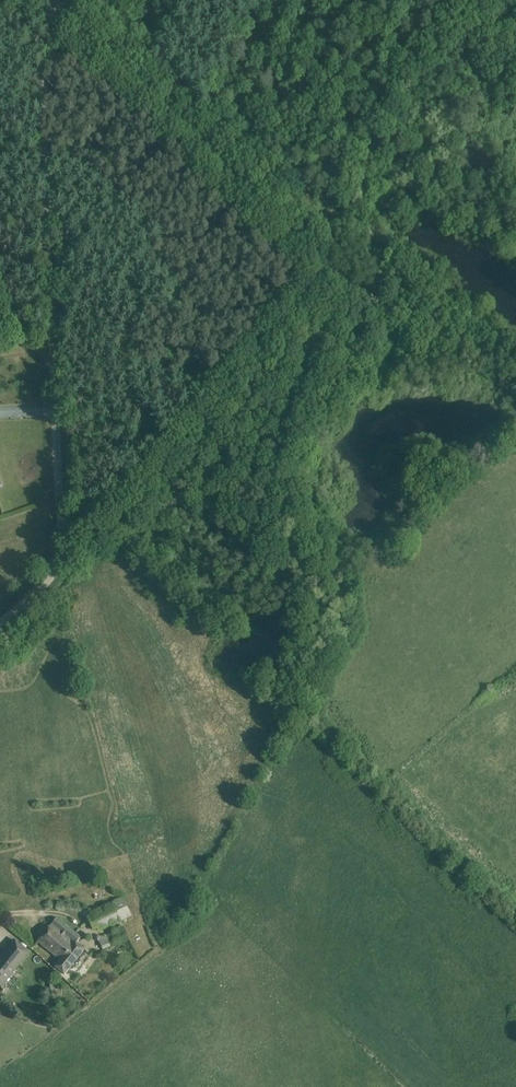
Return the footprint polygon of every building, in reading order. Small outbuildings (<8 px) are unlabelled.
[(123,898),(111,903),(91,913),(92,916),(88,917),(93,929),(98,927),(99,930),(131,915),(123,898)] [(80,936),(65,925),(57,918),(38,941),(60,959),(55,966),(65,974),(84,950),(75,942),(80,936)] [(124,927),(118,930),(98,939),(103,949),(129,937),(124,927)] [(13,939),(0,954),(0,986),(1,987),(29,952),(13,939)]
